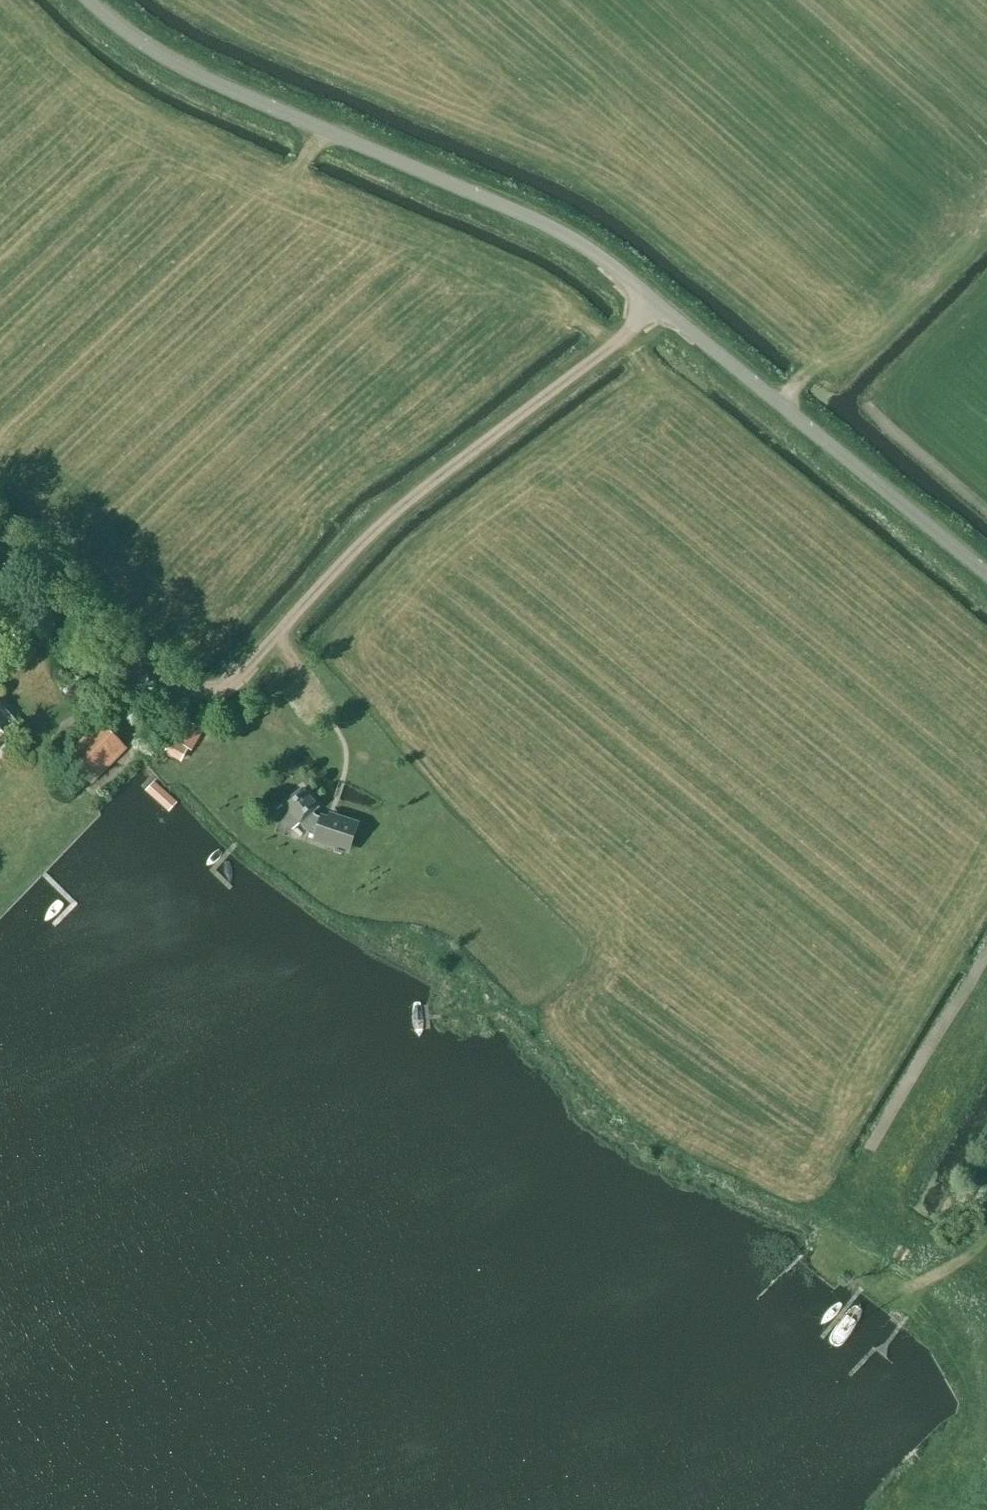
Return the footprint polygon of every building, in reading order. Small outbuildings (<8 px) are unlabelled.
[(90,784),(126,748),(100,722),(64,758),(90,784)] [(203,731),(188,723),(177,743),(187,749),(191,751),(203,731)] [(180,761),(187,749),(177,743),(171,740),(164,752),(180,761)] [(315,816),(313,812),(318,808),(302,788),(277,810),(290,826),(287,829),(290,832),(300,823),(310,834),(317,837),(317,839),(347,849),(354,826),(335,819),(334,824),(323,820),(324,818),(315,816)]
